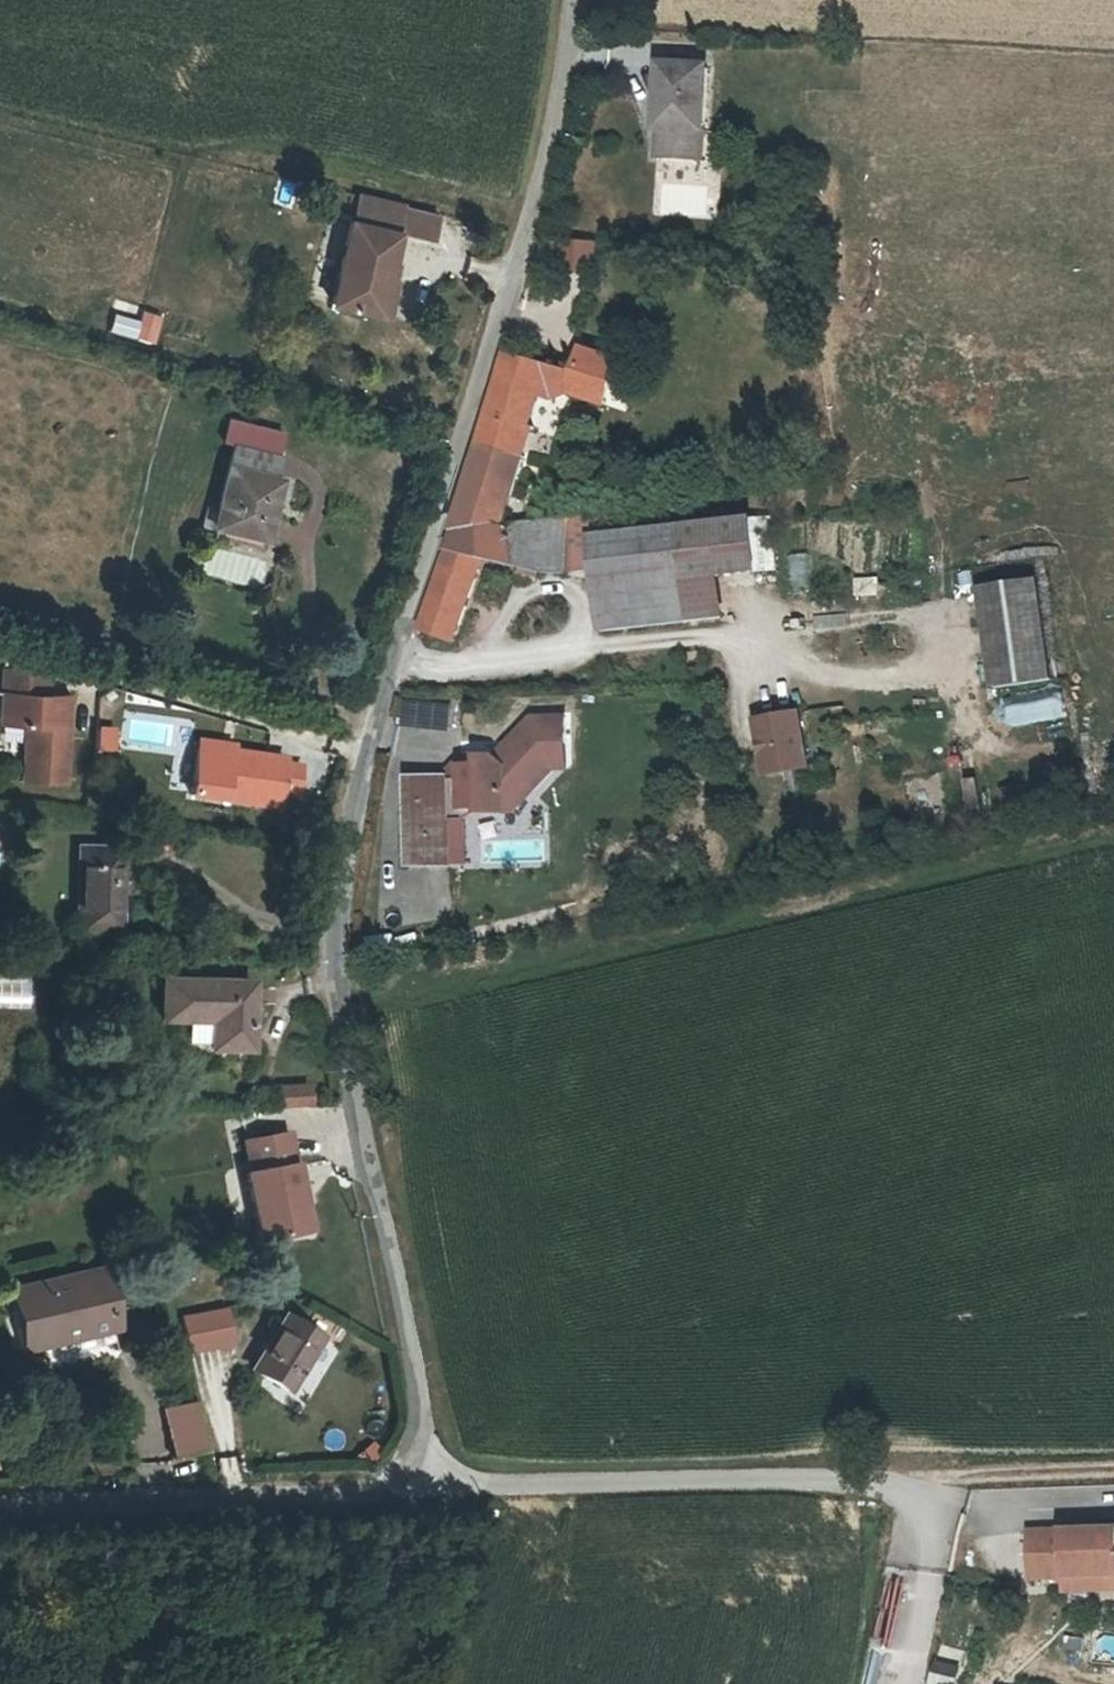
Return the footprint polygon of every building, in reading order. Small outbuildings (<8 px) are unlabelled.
[(662,61),(656,157),(712,161),(718,65),(662,61)] [(447,205),(360,188),(336,311),(390,321),(406,237),(439,243),(447,205)] [(567,243),(565,272),(595,274),(597,245),(567,243)] [(454,535),(501,528),(519,465),(509,462),(518,433),(527,403),(536,406),(550,410),(569,401),(602,412),(615,369),(582,358),(575,380),(546,372),(505,359),(454,535)] [(528,435),(536,406),(527,403),(518,433),(528,435)] [(509,462),(519,465),(528,435),(518,433),(509,462)] [(223,444),(200,538),(256,551),(274,479),(267,477),(272,456),(223,444)] [(673,579),(666,524),(618,531),(615,513),(559,520),(562,538),(589,534),(597,589),(673,579)] [(750,513),(673,523),(681,578),(673,579),(678,621),(686,620),(725,615),(719,575),(757,570),(750,513)] [(501,528),(454,535),(417,633),(449,650),(482,569),(549,584),(549,577),(567,574),(562,538),(559,520),(501,528)] [(666,524),(673,579),(681,578),(673,523),(666,524)] [(808,553),(790,556),(797,588),(814,584),(808,553)] [(859,599),(883,597),(882,576),(857,578),(859,599)] [(603,631),(678,621),(673,579),(597,589),(603,631)] [(996,698),(1055,692),(1045,590),(986,596),(996,698)] [(53,672),(5,670),(2,731),(30,733),(28,781),(68,782),(73,696),(52,695),(53,672)] [(397,726),(451,737),(457,707),(404,696),(397,726)] [(764,721),(772,778),(816,773),(809,716),(764,721)] [(501,761),(464,766),(468,814),(522,811),(575,774),(574,722),(538,723),(501,761)] [(117,752),(117,727),(98,727),(98,752),(117,752)] [(205,745),(198,794),(285,806),(288,790),(292,763),(292,757),(205,745)] [(454,779),(413,780),(414,869),(454,867),(454,779)] [(123,850),(83,847),(80,928),(119,930),(123,850)] [(257,986),(166,981),(165,1019),(215,1022),(215,1049),(255,1051),(257,986)] [(313,1084),(281,1085),(281,1108),(314,1107),(313,1084)] [(308,1234),(293,1131),(243,1138),(258,1241),(308,1234)] [(111,1329),(99,1271),(8,1292),(20,1350),(111,1329)] [(226,1309),(184,1319),(192,1353),(234,1343),(226,1309)] [(330,1338),(295,1317),(262,1370),(295,1393),(330,1338)] [(198,1403),(170,1408),(179,1453),(207,1449),(198,1403)] [(1063,1576),(1113,1576),(1113,1529),(1101,1529),(1100,1533),(1083,1533),(1083,1529),(1030,1529),(1029,1576),(1063,1576)] [(1063,1576),(1063,1589),(1113,1589),(1113,1576),(1063,1576)] [(966,1661),(936,1656),(932,1683),(962,1683),(966,1661)]
